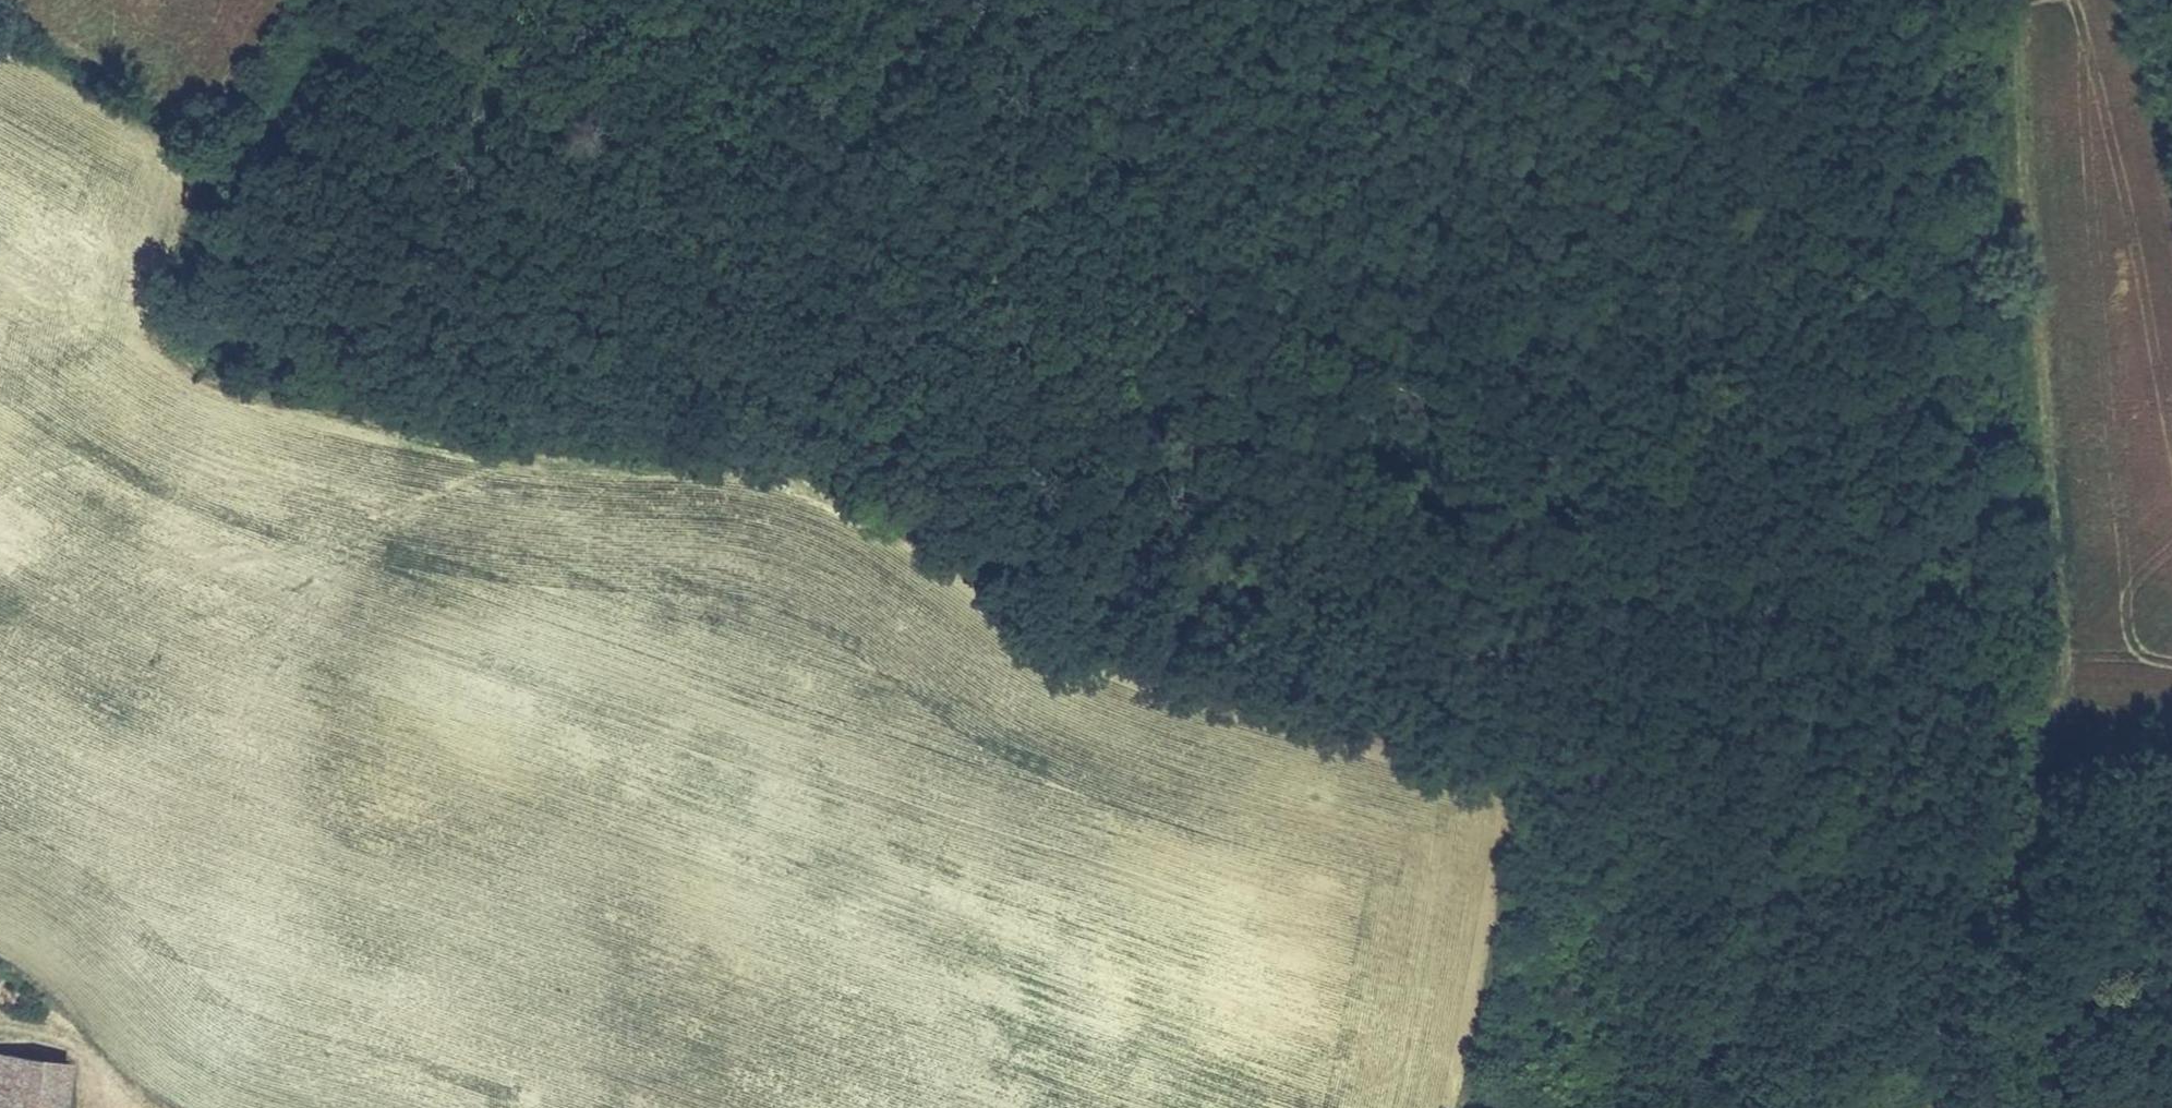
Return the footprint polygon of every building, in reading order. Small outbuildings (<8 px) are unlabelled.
[(23,1058),(0,1055),(0,1107),(64,1107),(65,1097),(20,1091),(23,1058)] [(69,1065),(23,1058),(20,1091),(65,1097),(69,1065)]
